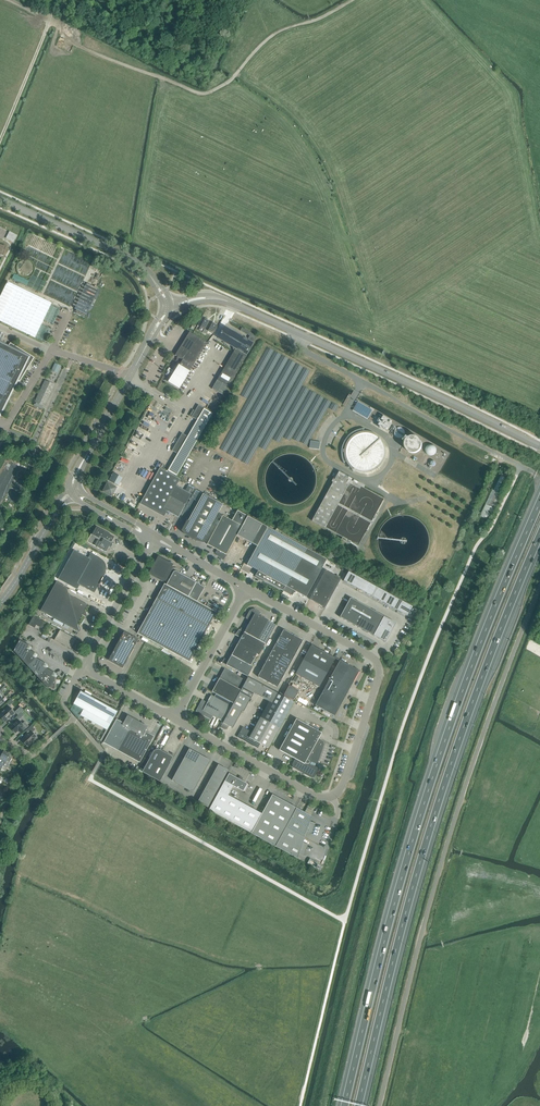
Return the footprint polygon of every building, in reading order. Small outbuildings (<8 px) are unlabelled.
[(107,279),(94,272),(81,300),(93,306),(107,279)] [(31,336),(46,304),(6,285),(0,297),(0,321),(31,336)] [(203,322),(200,327),(204,329),(205,329),(209,321),(204,319),(203,322)] [(212,323),(208,331),(212,333),(215,329),(216,325),(212,323)] [(217,380),(228,386),(253,343),(257,336),(251,333),(247,340),(224,327),(218,338),(236,349),(235,350),(235,349),(234,350),(235,350),(233,353),(231,356),(231,357),(229,360),(229,359),(229,360),(227,363),(225,366),(225,367),(224,369),(223,369),(223,370),(222,373),(221,373),(220,376),(219,376),(219,377),(218,380),(217,379),(217,380)] [(203,340),(201,339),(190,332),(175,356),(179,358),(177,361),(176,361),(175,361),(177,361),(178,361),(179,362),(180,362),(181,363),(169,381),(179,388),(192,366),(193,367),(207,343),(203,340)] [(17,382),(16,381),(17,380),(20,382),(34,357),(10,343),(8,347),(4,345),(4,344),(0,342),(0,415),(17,382)] [(51,371),(57,374),(61,365),(55,363),(51,371)] [(223,395),(224,394),(228,386),(217,380),(212,389),(223,395)] [(54,385),(45,381),(35,402),(37,402),(36,405),(34,404),(34,405),(42,409),(43,408),(42,408),(43,405),(44,406),(54,385)] [(153,400),(148,407),(156,412),(158,409),(157,408),(153,406),(156,401),(153,400)] [(355,407),(353,410),(367,419),(372,410),(358,402),(355,407)] [(187,436),(182,433),(172,450),(177,453),(167,471),(176,476),(212,413),(198,405),(195,411),(193,410),(190,416),(197,420),(187,436)] [(391,420),(383,416),(377,425),(379,426),(379,427),(380,428),(381,427),(385,430),(391,420)] [(404,436),(405,434),(404,431),(402,429),(399,428),(396,429),(394,431),(394,434),(394,436),(396,438),(399,439),(402,438),(404,436)] [(369,433),(363,433),(363,429),(360,429),(357,430),(354,431),(352,433),(348,436),(346,439),(343,443),(342,448),(341,453),(342,457),(344,462),(347,461),(349,464),(351,466),(354,469),(353,471),(355,472),(357,470),(361,472),(366,472),(370,471),(373,470),(377,468),(380,465),(382,462),(384,458),(384,453),(384,449),(382,444),(380,440),(377,437),(374,435),(369,433)] [(423,450),(424,446),(423,441),(420,438),(416,437),(411,438),(408,441),(407,446),(408,450),(411,453),(416,454),(420,453),(423,450)] [(310,440),(309,448),(319,449),(320,442),(310,440)] [(436,454),(437,451),(436,449),(434,447),(431,446),(429,447),(427,448),(426,451),(427,454),(429,456),(431,457),(434,456),(436,454)] [(160,468),(141,502),(157,511),(161,513),(163,509),(178,517),(179,517),(191,494),(176,486),(180,479),(176,477),(160,468)] [(333,483),(312,521),(325,528),(349,484),(359,490),(361,487),(363,488),(364,486),(339,472),(334,481),(332,480),(331,482),(333,483)] [(505,483),(498,495),(501,496),(509,479),(506,478),(504,483),(505,483)] [(183,531),(185,533),(188,535),(191,537),(193,538),(196,539),(199,540),(202,541),(222,504),(202,494),(183,531)] [(223,559),(224,560),(226,555),(229,550),(247,516),(237,511),(232,521),(223,516),(207,544),(217,550),(215,553),(217,555),(219,557),(221,558),(223,559)] [(247,516),(237,535),(257,546),(268,527),(247,516)] [(91,534),(112,546),(114,544),(111,542),(114,537),(95,526),(91,534)] [(327,560),(271,529),(268,527),(247,565),(262,573),(259,578),(297,599),(300,594),(306,597),(327,560)] [(111,548),(112,546),(91,534),(87,542),(106,552),(109,547),(111,548)] [(58,579),(77,590),(80,585),(94,593),(103,577),(103,578),(105,577),(106,576),(105,574),(105,573),(106,572),(106,571),(106,570),(106,569),(106,568),(106,567),(106,566),(106,565),(106,564),(105,563),(105,562),(104,562),(104,561),(103,560),(102,560),(101,559),(91,553),(88,558),(74,550),(58,579)] [(165,584),(197,601),(204,588),(200,585),(200,584),(176,571),(173,572),(173,571),(171,565),(159,558),(149,575),(165,584)] [(341,579),(325,571),(309,600),(325,608),(341,579)] [(348,572),(343,581),(407,616),(412,607),(348,572)] [(85,610),(88,605),(69,594),(66,587),(57,582),(41,611),(65,624),(69,626),(79,632),(77,624),(82,615),(87,617),(85,610)] [(197,601),(165,584),(137,633),(189,662),(216,612),(197,601)] [(343,613),(340,617),(385,642),(396,623),(350,598),(342,612),(343,613)] [(265,644),(276,625),(259,616),(261,612),(255,609),(250,610),(246,618),(248,619),(249,623),(244,632),(265,644)] [(36,625),(42,628),(45,623),(34,616),(29,625),(35,628),(36,625)] [(55,640),(71,649),(76,639),(60,630),(55,640)] [(265,644),(244,632),(239,630),(236,635),(241,637),(238,644),(257,654),(259,655),(265,644)] [(283,630),(282,633),(280,637),(289,642),(291,639),(293,635),(283,630)] [(108,660),(123,668),(138,639),(124,632),(108,660)] [(293,635),(291,639),(289,642),(299,647),(303,640),(293,635)] [(280,637),(278,640),(276,643),(286,649),(288,645),(289,642),(280,637)] [(20,640),(14,651),(24,662),(30,650),(32,647),(20,640)] [(289,642),(288,645),(286,649),(295,654),(299,647),(289,642)] [(276,643),(274,647),(272,650),(282,655),(284,652),(286,649),(276,643)] [(238,644),(235,649),(254,660),(257,654),(238,644)] [(311,645),(303,659),(327,673),(335,658),(311,645)] [(251,666),(253,661),(254,660),(235,649),(231,655),(251,666)] [(286,649),(284,652),(282,655),(292,661),(295,654),(286,649)] [(38,655),(30,650),(24,662),(30,669),(36,658),(38,655)] [(272,650),(270,653),(269,657),(278,662),(280,659),(282,655),(272,650)] [(251,666),(231,655),(228,661),(224,659),(222,662),(248,677),(253,667),(251,666)] [(282,655),(280,659),(278,662),(288,667),(292,661),(282,655)] [(269,657),(267,660),(265,663),(275,669),(277,665),(278,662),(269,657)] [(36,658),(30,669),(40,679),(46,668),(48,665),(36,658)] [(327,673),(303,659),(295,674),(320,687),(327,673)] [(315,705),(335,716),(358,673),(357,670),(340,660),(315,705)] [(278,662),(277,665),(275,669),(284,674),(288,667),(278,662)] [(265,663),(263,667),(261,670),(271,675),(273,672),(275,669),(265,663)] [(46,668),(40,679),(47,688),(49,688),(49,687),(53,689),(54,689),(55,688),(55,687),(55,677),(57,674),(46,668)] [(225,669),(219,678),(240,690),(246,680),(225,669)] [(275,669),(273,672),(271,675),(281,681),(284,674),(275,669)] [(261,670),(259,673),(257,677),(267,682),(269,679),(271,675),(261,670)] [(271,675),(269,679),(267,682),(277,687),(281,681),(271,675)] [(269,702),(252,732),(243,727),(237,737),(258,748),(260,744),(268,748),(294,702),(248,677),(220,727),(225,730),(227,727),(228,728),(229,726),(233,728),(242,711),(243,712),(254,693),(269,702)] [(216,685),(237,697),(240,690),(219,678),(216,685)] [(212,692),(233,703),(237,697),(216,685),(212,692)] [(284,695),(293,701),(299,691),(289,686),(284,695)] [(117,712),(80,691),(73,704),(83,709),(80,715),(107,730),(117,712)] [(196,711),(211,720),(213,716),(223,721),(231,706),(211,695),(207,702),(202,700),(200,704),(201,705),(200,706),(199,706),(196,711)] [(5,722),(15,713),(8,706),(0,714),(0,717),(5,722)] [(15,712),(18,715),(24,710),(20,707),(15,712)] [(148,727),(131,717),(127,715),(123,723),(116,719),(103,742),(140,763),(154,736),(145,731),(148,727)] [(324,745),(324,744),(324,743),(323,742),(323,741),(322,741),(318,739),(321,733),(296,719),(279,750),(295,759),(292,764),(292,765),(292,766),(292,767),(293,767),(293,768),(294,768),(311,777),(311,778),(312,778),(313,778),(313,777),(314,777),(315,777),(315,776),(318,769),(318,768),(317,768),(317,767),(316,767),(316,766),(318,767),(319,765),(316,764),(316,763),(317,763),(318,762),(324,745)] [(10,727),(16,733),(20,729),(22,731),(20,733),(21,733),(29,726),(25,722),(22,724),(18,720),(10,727)] [(22,740),(28,747),(32,742),(31,741),(32,740),(33,741),(37,737),(32,732),(35,730),(31,726),(25,731),(27,733),(23,737),(24,738),(22,740)] [(171,779),(192,791),(210,760),(189,748),(171,779)] [(142,772),(159,781),(170,762),(172,757),(157,749),(153,750),(142,772)] [(9,765),(11,762),(9,761),(8,757),(10,754),(4,751),(2,754),(0,754),(0,760),(9,765)] [(9,765),(0,760),(0,772),(2,769),(6,767),(8,768),(9,765)] [(218,764),(197,801),(207,806),(227,770),(218,764)] [(225,781),(233,786),(244,792),(248,784),(229,774),(225,781)] [(296,808),(272,795),(262,814),(228,795),(233,786),(225,781),(209,810),(251,833),(275,846),(280,836),(286,826),(291,817),(296,808)] [(306,813),(296,808),(291,817),(301,823),(306,813)] [(312,816),(306,813),(301,823),(291,817),(286,826),(305,837),(306,832),(311,834),(315,823),(310,821),(312,816)] [(286,826),(280,836),(306,851),(308,845),(303,842),(305,837),(286,826)] [(280,836),(275,846),(297,858),(299,853),(304,855),(306,851),(280,836)] [(310,858),(307,863),(315,868),(318,863),(310,858)]
